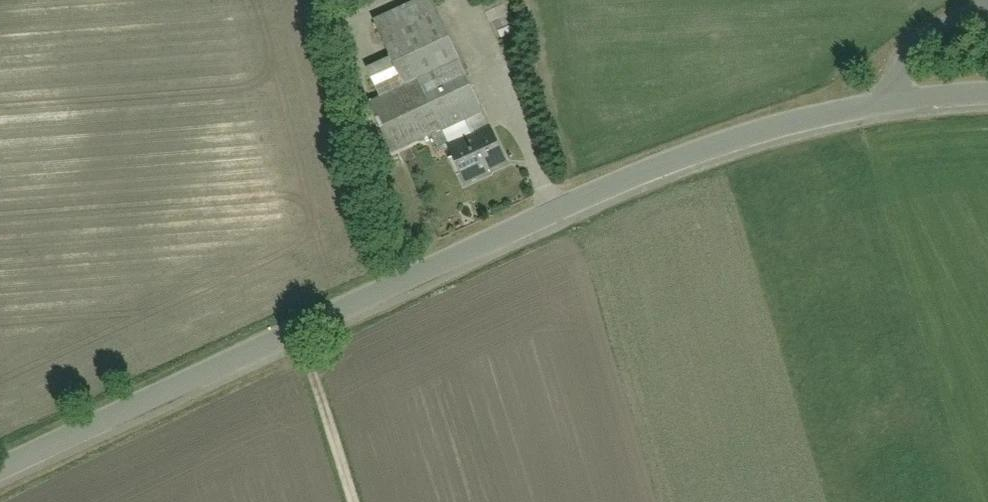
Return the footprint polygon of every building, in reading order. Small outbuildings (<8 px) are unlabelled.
[(398,155),(436,137),(462,193),(525,163),(508,129),(473,146),(464,127),(494,113),(440,0),(424,0),(379,21),(395,56),(370,67),(385,99),(374,104),(398,155)]
